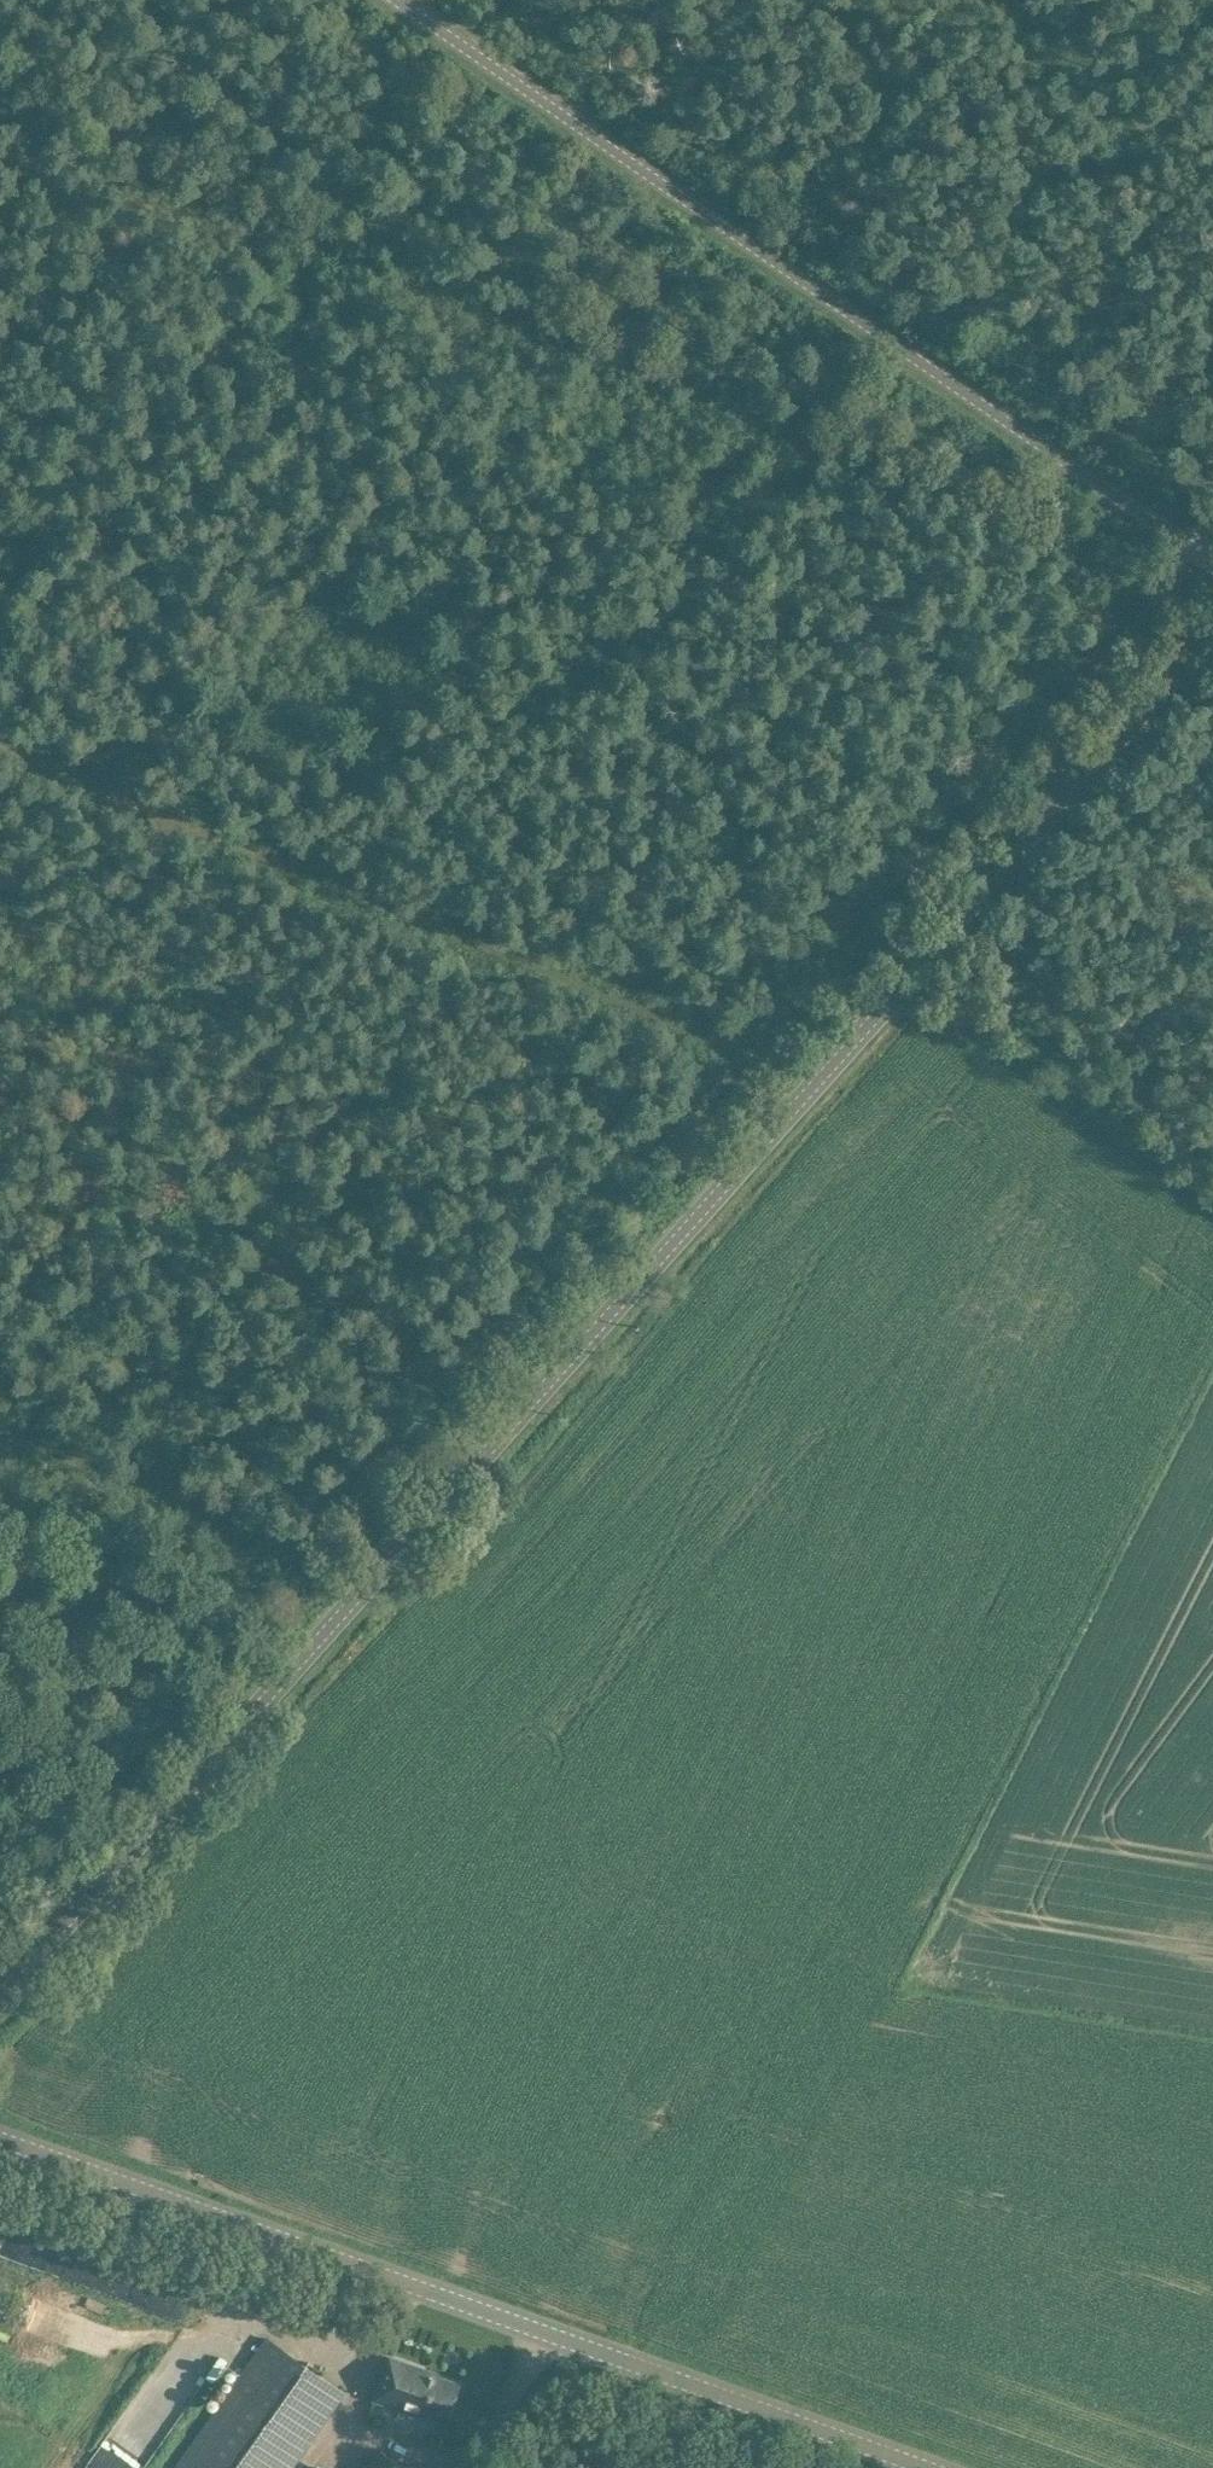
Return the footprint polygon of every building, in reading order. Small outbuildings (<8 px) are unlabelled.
[(310,2442),(345,2393),(268,2338),(176,2467),(292,2467),(310,2442)] [(390,2357),(376,2399),(418,2414),(419,2412),(447,2422),(460,2384),(427,2372),(428,2370),(390,2357)] [(369,2467),(407,2467),(381,2450),(369,2467)]
